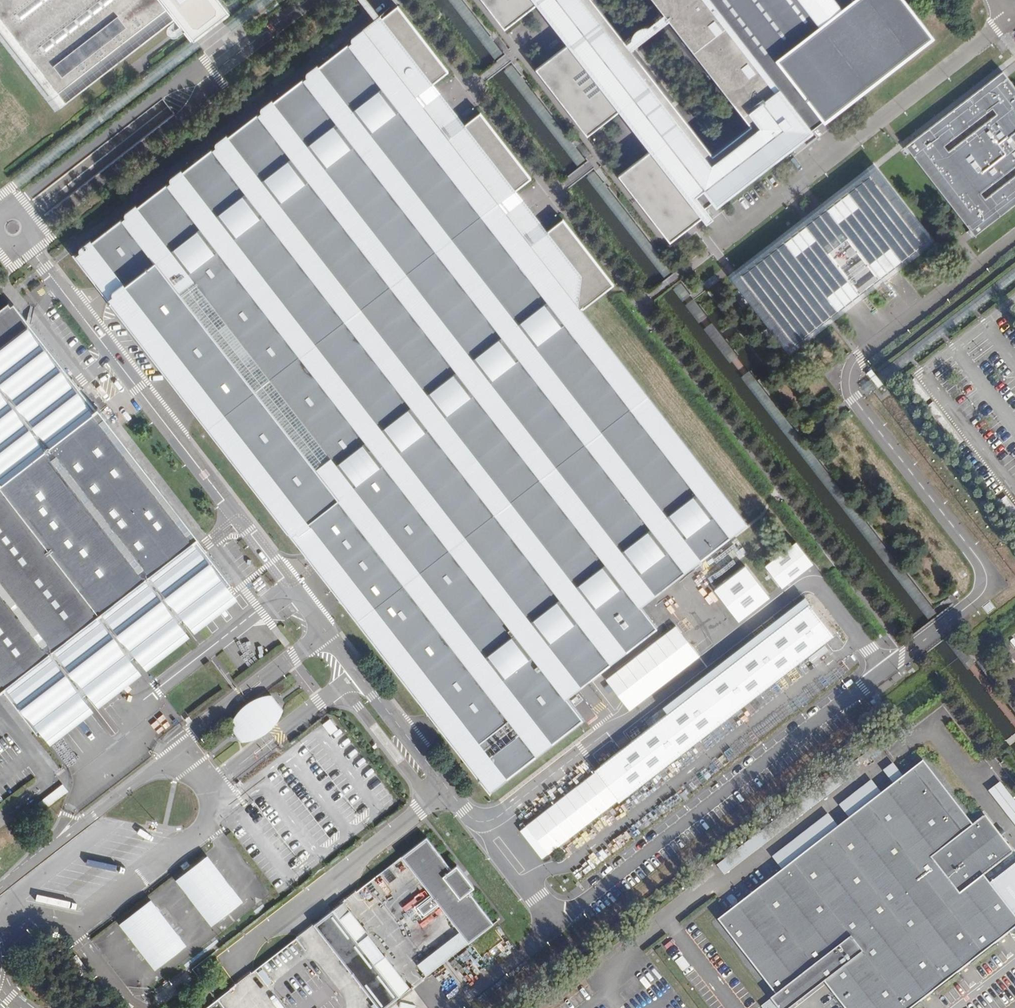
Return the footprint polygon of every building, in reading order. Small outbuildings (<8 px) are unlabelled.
[(56,112),(167,28),(184,50),(192,44),(193,46),(228,19),(214,0),(0,0),(0,40),(56,112)] [(497,60),(505,54),(463,0),(451,0),(497,60)] [(672,242),(935,34),(909,0),(481,0),(506,33),(545,3),(571,37),(533,66),(587,136),(625,108),(654,149),(620,174),(672,242)] [(448,70),(398,5),(383,17),(380,12),(351,35),(351,41),(320,66),(316,62),(306,70),(306,76),(275,100),(271,97),(262,111),(229,136),(226,131),(215,141),(215,146),(184,171),(180,167),(170,175),(171,180),(139,206),(135,202),(124,211),(124,217),(93,240),(90,236),(79,245),(80,251),(78,253),(77,252),(72,253),(79,262),(80,262),(92,276),(95,275),(457,744),(454,746),(489,791),(585,715),(570,695),(656,627),(639,606),(745,523),(581,310),(614,285),(563,220),(546,234),(513,191),(530,178),(480,113),(463,127),(430,84),(448,70)] [(511,63),(504,68),(581,167),(588,161),(511,63)] [(1014,206),(1014,77),(1010,69),(908,138),(973,234),(1014,206)] [(876,164),(725,281),(780,352),(931,235),(876,164)] [(594,170),(587,176),(669,280),(676,275),(594,170)] [(688,291),(680,281),(673,286),(681,297),(688,291)] [(705,313),(692,297),(686,302),(699,319),(705,313)] [(13,312),(8,306),(6,303),(0,307),(0,687),(1,686),(36,731),(39,728),(81,695),(87,691),(129,658),(135,654),(177,621),(183,616),(225,584),(229,581),(195,537),(197,535),(98,407),(96,409),(19,310),(13,312)] [(8,306),(13,312),(19,310),(15,303),(12,305),(11,304),(8,306)] [(736,355),(711,321),(704,326),(730,360),(736,355)] [(768,566),(787,588),(818,563),(799,540),(768,566)] [(749,564),(716,588),(741,622),(774,598),(749,564)] [(236,598),(225,584),(183,616),(195,630),(236,598)] [(188,635),(177,621),(135,654),(146,667),(188,635)] [(140,672),(129,658),(87,691),(98,704),(140,672)] [(92,708),(81,695),(39,728),(48,741),(92,708)] [(275,710),(268,702),(265,702),(256,706),(248,711),(241,717),(236,725),(234,727),(241,736),(244,735),(253,732),(260,728),(265,724),(271,717),(275,710)] [(331,719),(324,725),(332,735),(339,729),(331,719)] [(775,1007),(788,1007),(822,982),(841,1007),(918,1007),(1014,932),(1014,920),(984,880),(1012,858),(984,821),(973,830),(922,766),(717,923),(774,998),(770,1002),(775,1007)] [(450,870),(426,839),(400,858),(467,943),(493,924),(466,891),(473,886),(456,865),(450,870)] [(242,901),(208,857),(176,881),(211,925),(242,901)] [(333,910),(314,924),(379,1007),(382,1007),(399,995),(375,965),(387,956),(368,933),(357,941),(333,910)] [(684,960),(677,967),(684,976),(691,969),(684,960)] [(218,998),(205,1007),(225,1007),(218,998)]
